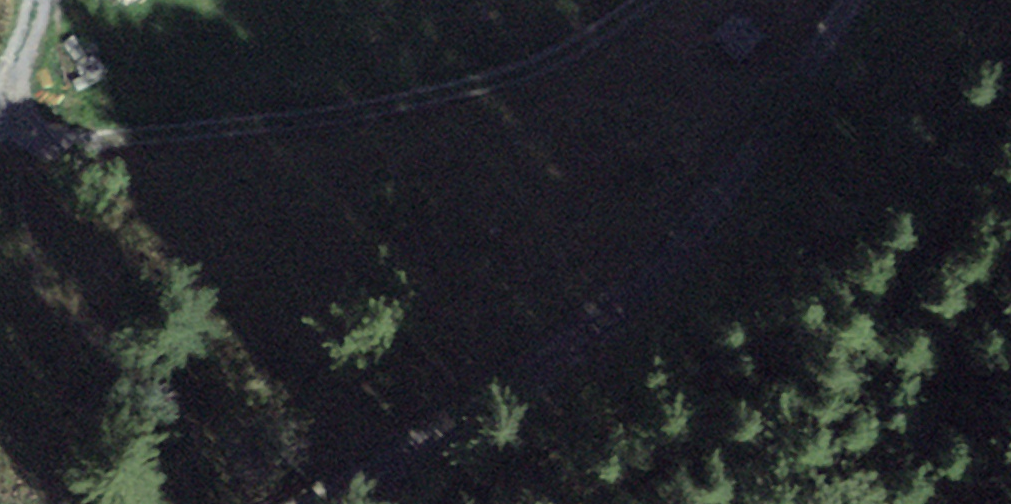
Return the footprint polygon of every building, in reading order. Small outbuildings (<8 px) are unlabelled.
[(733,13),(709,38),(735,62),(758,37),(733,13)]
